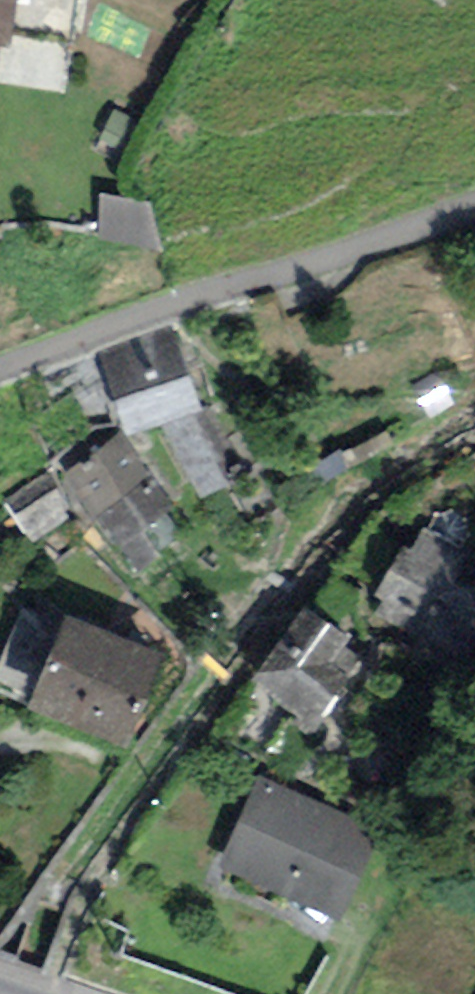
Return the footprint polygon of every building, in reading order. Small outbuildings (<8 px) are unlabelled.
[(5,26),(9,0),(0,0),(0,25),(5,26)] [(123,430),(126,437),(162,425),(201,413),(176,335),(101,359),(123,430)] [(162,425),(202,500),(235,484),(201,413),(162,425)] [(123,430),(64,474),(92,522),(152,473),(126,437),(123,430)] [(69,505),(45,472),(3,502),(27,536),(69,505)] [(152,473),(92,522),(133,577),(161,557),(141,535),(177,506),(152,473)] [(369,618),(460,667),(474,639),(474,599),(401,559),(369,618)] [(301,613),(254,681),(313,721),(345,673),(330,662),(343,642),(301,613)] [(66,628),(35,701),(122,738),(152,665),(66,628)] [(378,829),(255,778),(219,858),(342,914),(378,829)]
